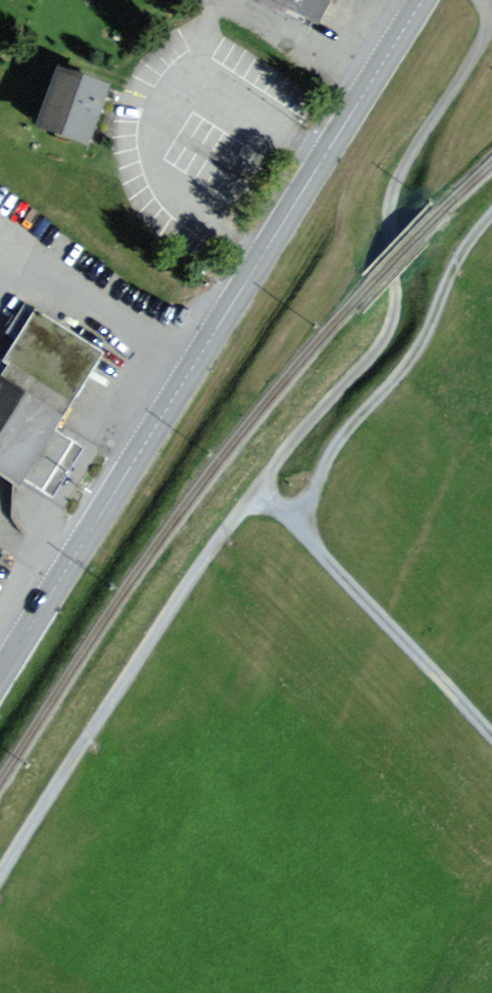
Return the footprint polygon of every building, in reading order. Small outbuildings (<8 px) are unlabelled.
[(306,28),(322,0),(257,0),(306,28)] [(113,86),(58,65),(34,126),(90,147),(113,86)] [(18,486),(22,480),(54,429),(102,353),(31,309),(0,359),(0,475),(18,486)] [(84,448),(54,429),(22,480),(52,499),(84,448)]
